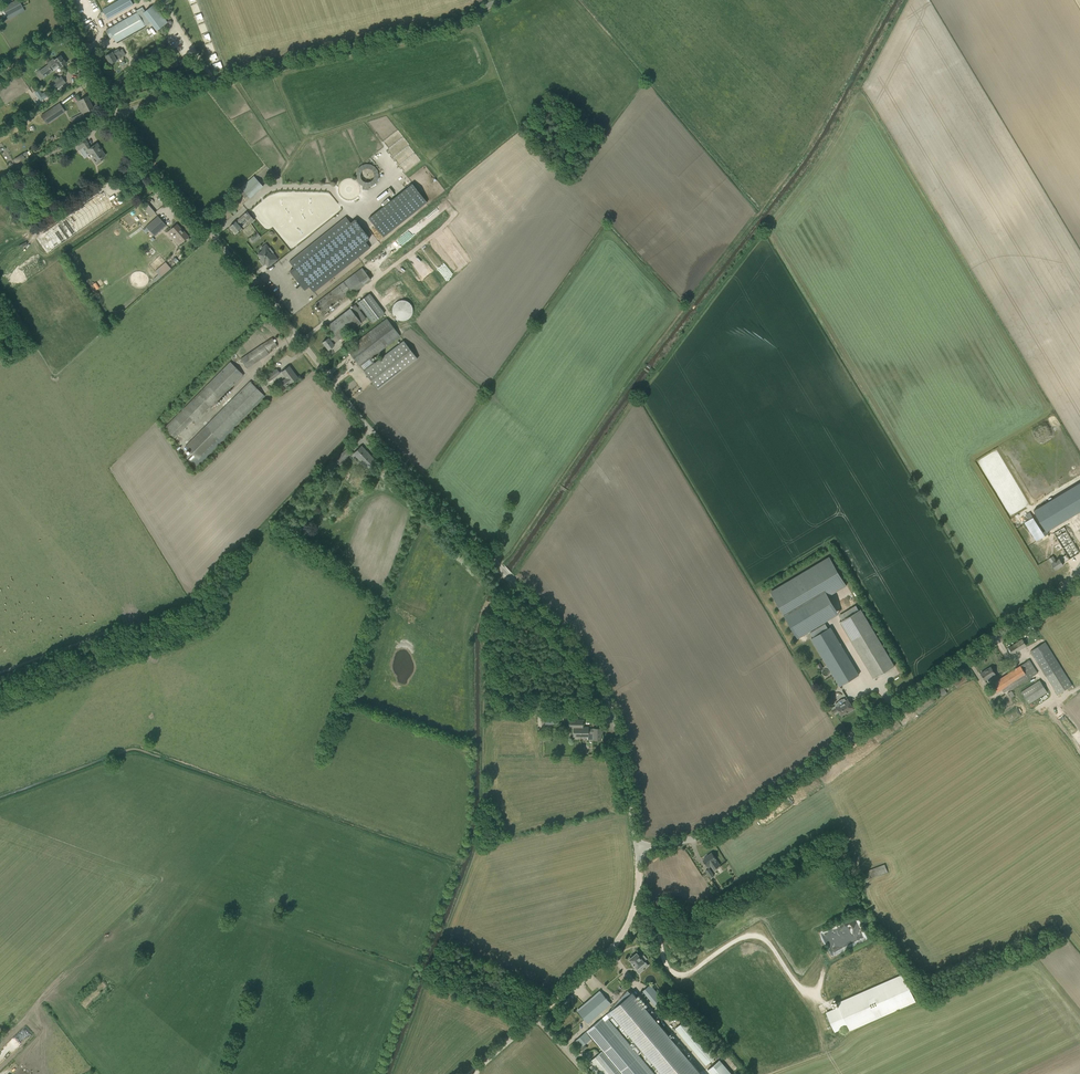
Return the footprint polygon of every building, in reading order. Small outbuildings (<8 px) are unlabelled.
[(9,19),(25,11),(19,0),(17,0),(2,8),(9,19)] [(130,0),(119,0),(102,10),(107,19),(133,5),(130,0)] [(143,13),(157,30),(167,22),(154,4),(143,13)] [(106,30),(110,38),(113,36),(116,42),(145,26),(137,12),(106,30)] [(118,49),(112,52),(105,56),(110,64),(123,57),(118,48),(118,49)] [(66,63),(61,55),(54,60),(53,59),(47,63),(48,65),(36,74),(39,78),(41,80),(53,71),(52,69),(58,65),(60,68),(62,66),(66,63)] [(50,85),(55,91),(66,83),(61,76),(57,79),(56,78),(52,81),(53,83),(50,85)] [(42,94),(39,90),(35,93),(41,101),(49,96),(46,91),(42,94)] [(82,99),(78,101),(80,105),(82,104),(86,112),(88,110),(93,108),(87,96),(82,99)] [(41,115),(47,124),(65,112),(59,102),(41,115)] [(81,113),(75,117),(77,122),(85,118),(83,113),(81,113)] [(100,159),(105,155),(97,143),(90,148),(87,144),(88,143),(84,137),(79,140),(74,144),(78,150),(84,146),(90,154),(91,153),(94,157),(92,158),(97,164),(102,161),(100,159)] [(375,156),(373,158),(382,167),(384,164),(375,156)] [(377,177),(378,168),(372,165),(359,164),(357,168),(356,176),(358,177),(357,183),(361,185),(361,188),(362,188),(367,189),(369,185),(373,185),(377,177)] [(240,188),(250,198),(263,186),(254,176),(240,188)] [(383,237),(427,202),(412,183),(368,218),(383,237)] [(40,235),(51,251),(113,208),(102,192),(40,235)] [(144,208),(147,216),(153,213),(150,205),(144,208)] [(241,228),(238,225),(246,218),(250,223),(254,220),(247,212),(235,221),(229,226),(235,233),(241,228)] [(158,216),(146,226),(154,235),(166,225),(158,216)] [(294,268),(289,271),(304,290),(309,286),(313,292),(370,247),(365,241),(369,238),(355,219),(350,223),(345,217),(289,262),(294,268)] [(187,235),(185,233),(177,224),(170,230),(167,232),(178,245),(188,236),(187,235)] [(251,239),(254,242),(260,237),(257,233),(251,239)] [(261,262),(263,265),(265,264),(268,267),(278,259),(275,255),(274,255),(275,256),(273,257),(267,250),(269,248),(266,244),(265,244),(261,248),(261,249),(261,248),(262,250),(258,254),(263,261),(261,262)] [(155,276),(158,279),(171,268),(165,262),(155,271),(158,274),(155,276)] [(319,300),(315,303),(321,311),(325,308),(337,299),(338,301),(346,295),(348,297),(352,293),(371,280),(362,268),(331,291),(319,300)] [(357,303),(372,323),(384,313),(369,294),(357,303)] [(410,319),(410,301),(392,300),(391,314),(395,314),(395,319),(410,319)] [(355,305),(332,322),(328,325),(334,333),(322,342),(328,350),(334,345),(333,344),(366,319),(355,305)] [(366,370),(364,371),(377,389),(417,358),(403,341),(374,363),(370,358),(399,336),(386,319),(347,349),(363,370),(365,369),(366,370)] [(240,358),(246,368),(269,353),(268,352),(277,346),(272,338),(240,358)] [(164,428),(175,438),(193,421),(196,423),(244,375),(230,362),(164,428)] [(286,378),(281,382),(285,386),(290,383),(298,377),(289,366),(281,372),(286,378)] [(266,377),(269,381),(280,373),(277,369),(266,377)] [(185,447),(198,460),(263,395),(250,381),(185,447)] [(220,408),(230,399),(227,396),(217,405),(220,408)] [(335,459),(340,464),(353,451),(348,446),(335,459)] [(353,453),(368,469),(376,461),(361,446),(353,453)] [(1033,507),(1046,528),(1079,507),(1079,478),(1033,507)] [(1029,519),(1024,522),(1036,541),(1049,533),(1034,509),(1026,514),(1029,519)] [(1078,551),(1079,550),(1079,547),(1078,543),(1075,545),(1065,527),(1053,534),(1066,554),(1060,559),(1059,558),(1056,560),(1053,556),(1049,559),(1055,569),(1063,564),(1062,563),(1069,559),(1079,553),(1078,551)] [(830,557),(770,592),(784,615),(825,590),(828,596),(843,587),(846,585),(830,557)] [(840,621),(874,678),(895,666),(861,609),(840,621)] [(859,675),(830,627),(811,638),(840,686),(859,675)] [(1007,649),(1012,655),(1026,646),(1022,639),(1007,649)] [(1030,651),(1058,695),(1073,686),(1045,642),(1030,651)] [(992,683),(995,688),(998,692),(1002,690),(1004,693),(1009,690),(1010,691),(1038,673),(1029,660),(992,683)] [(995,674),(990,667),(981,673),(985,680),(990,677),(992,679),(997,677),(995,674)] [(953,682),(956,687),(967,680),(964,675),(953,682)] [(1021,692),(1029,704),(1047,692),(1040,680),(1021,692)] [(947,693),(944,688),(938,691),(942,696),(947,693)] [(848,712),(854,709),(848,699),(843,702),(844,704),(837,708),(836,706),(837,706),(836,706),(836,705),(831,708),(835,714),(839,712),(841,715),(848,712)] [(552,719),(545,719),(545,724),(552,724),(559,723),(558,714),(552,714),(552,719)] [(573,727),(573,736),(587,736),(587,739),(593,739),(593,740),(600,740),(601,728),(593,728),(593,729),(588,729),(588,727),(582,727),(582,720),(569,719),(568,727),(573,727)] [(703,860),(706,864),(707,865),(712,862),(715,867),(719,864),(716,859),(715,857),(712,853),(708,855),(708,856),(706,858),(706,857),(704,858),(703,859),(704,859),(703,860)] [(865,873),(867,879),(871,878),(887,871),(884,864),(866,871),(867,873),(865,873)] [(705,870),(710,878),(714,875),(709,868),(705,870)] [(835,928),(824,934),(830,945),(832,949),(836,949),(831,951),(835,951),(841,948),(842,948),(842,945),(831,945),(831,941),(837,941),(837,936),(839,936),(842,934),(839,928),(835,928)] [(644,961),(646,958),(643,954),(640,957),(637,952),(633,955),(630,957),(630,958),(629,959),(634,964),(633,964),(636,969),(645,962),(644,961)] [(837,1003),(839,1007),(826,1012),(835,1033),(848,1027),(850,1031),(916,1002),(903,974),(837,1003)] [(643,991),(658,1008),(665,1002),(650,984),(643,991)] [(602,1018),(605,1020),(605,1021),(608,1018),(612,1014),(662,1073),(702,1073),(633,992),(628,988),(613,1004),(615,1007),(607,1013),(602,1018)] [(588,1023),(611,1003),(601,992),(578,1011),(588,1023)] [(586,1031),(623,1073),(655,1073),(608,1018),(605,1021),(605,1020),(602,1018),(602,1017),(586,1031)] [(685,1019),(675,1028),(706,1065),(716,1056),(685,1019)] [(575,1041),(578,1045),(582,1050),(587,1046),(585,1044),(591,1038),(586,1032),(575,1041)] [(600,1073),(621,1073),(602,1051),(590,1061),(600,1073)] [(719,1059),(707,1069),(711,1073),(731,1073),(719,1059)]
